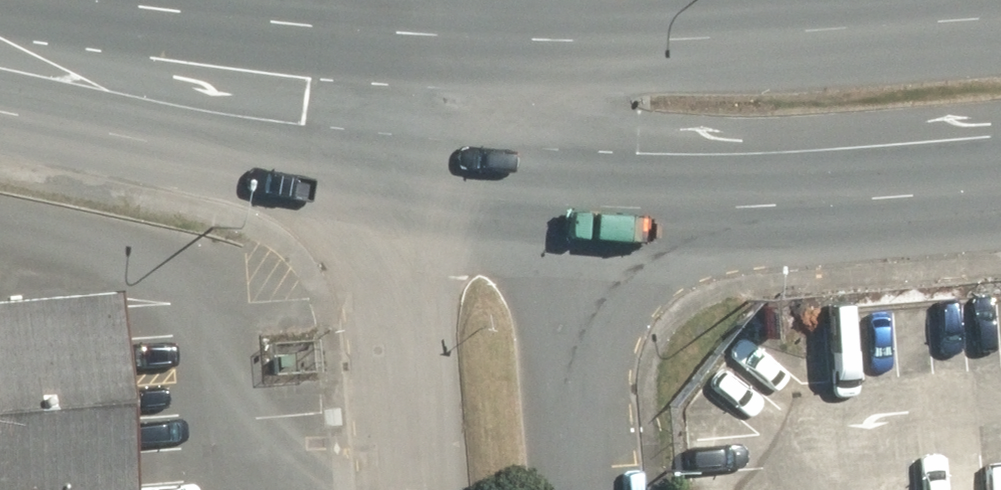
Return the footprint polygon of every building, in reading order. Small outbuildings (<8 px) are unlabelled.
[(111,272),(0,283),(0,489),(136,489),(111,272)]
